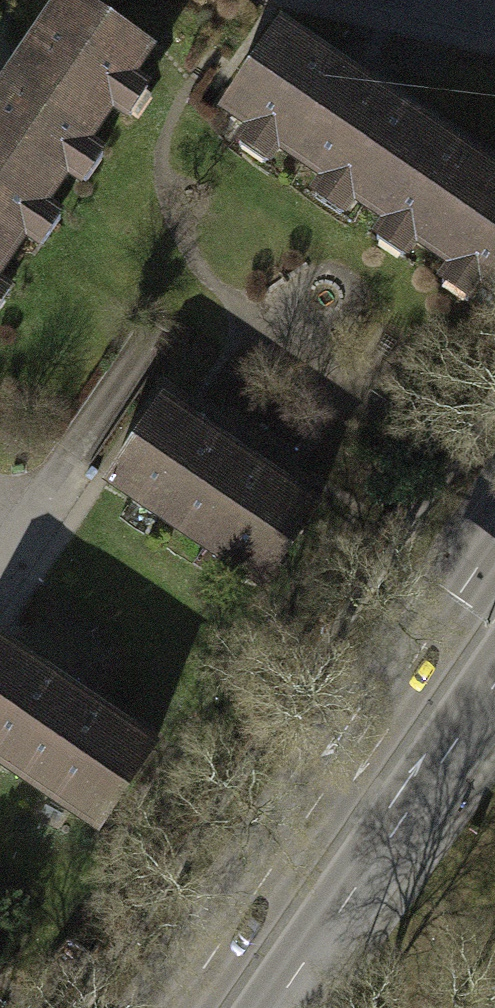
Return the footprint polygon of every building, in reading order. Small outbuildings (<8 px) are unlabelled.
[(73,0),(56,0),(0,82),(0,165),(54,201),(68,181),(79,189),(101,157),(90,149),(112,115),(123,123),(148,86),(137,79),(154,54),(73,0)] [(355,213),(419,117),(277,22),(212,118),(237,135),(231,143),(269,169),(275,160),(314,186),(307,195),(342,218),(349,209),(355,213)] [(419,117),(355,213),(376,227),(370,237),(404,260),(411,250),(441,270),(433,282),(471,307),(478,295),(494,306),(494,168),(419,117)] [(0,165),(0,307),(12,289),(1,281),(22,249),(33,256),(58,218),(48,211),(54,201),(0,165)] [(324,507),(163,400),(104,487),(265,595),(324,507)] [(2,643),(0,647),(0,768),(106,838),(164,750),(2,643)] [(0,993),(0,1007),(11,1007),(14,1003),(0,993)]
